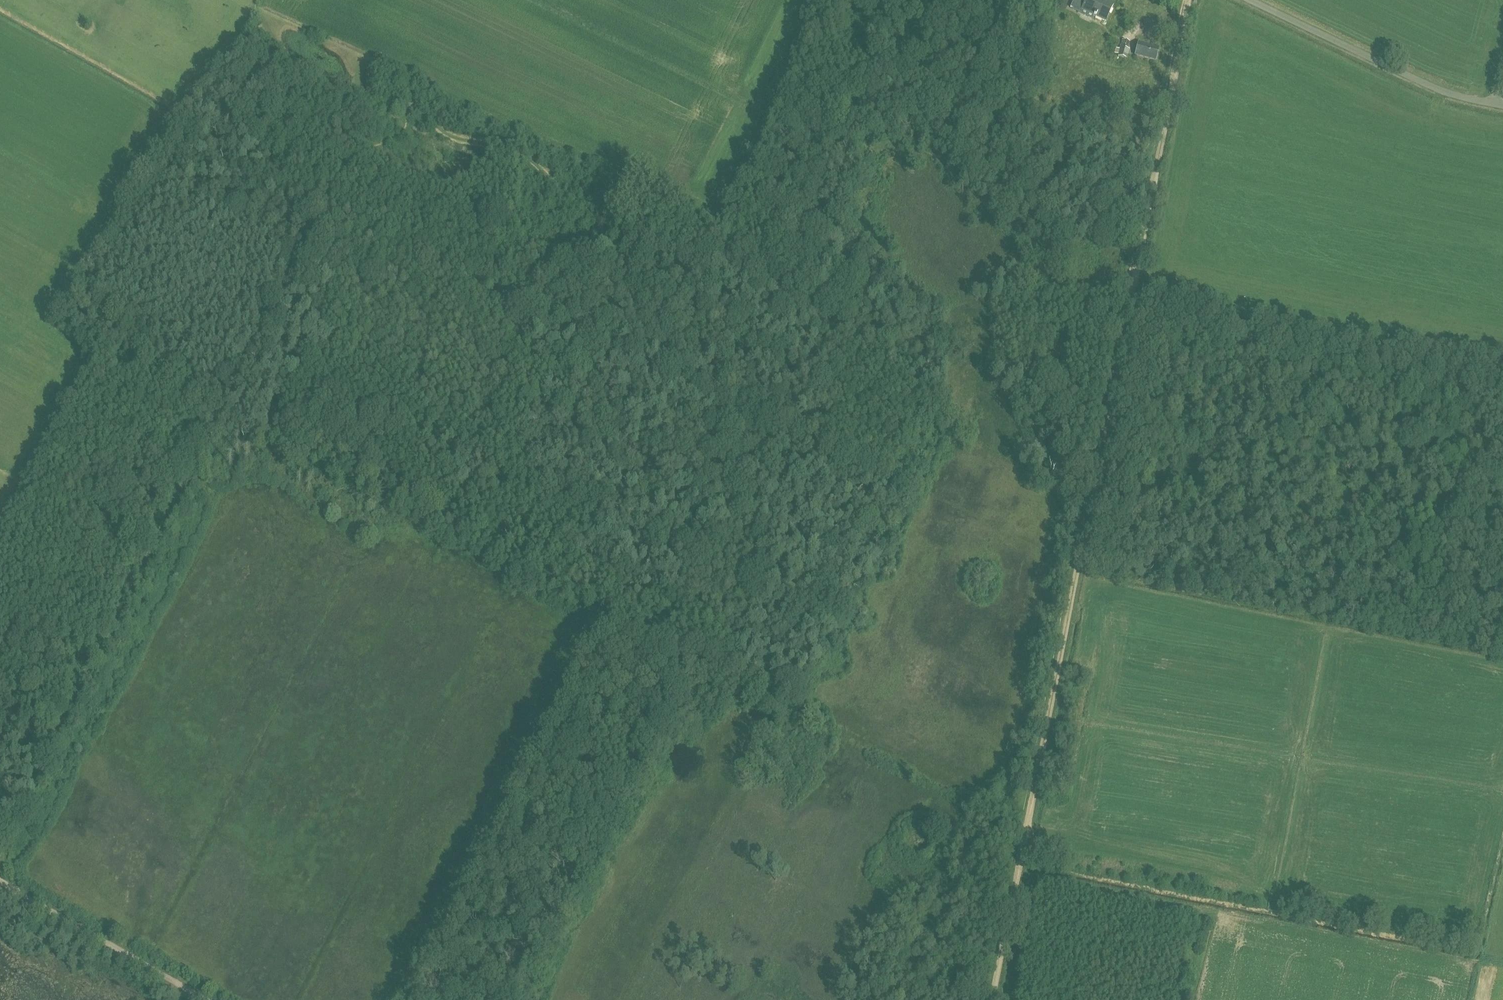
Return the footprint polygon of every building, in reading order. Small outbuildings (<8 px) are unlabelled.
[(1107,0),(1074,0),(1070,7),(1081,12),(1082,10),(1106,21),(1114,3),(1107,0)] [(1125,37),(1129,40),(1137,30),(1133,27),(1125,37)] [(1116,48),(1114,53),(1118,54),(1118,56),(1128,59),(1130,50),(1128,50),(1129,49),(1130,42),(1122,40),(1120,49),(1116,48)] [(1156,62),(1160,47),(1138,41),(1134,56),(1156,62)]
